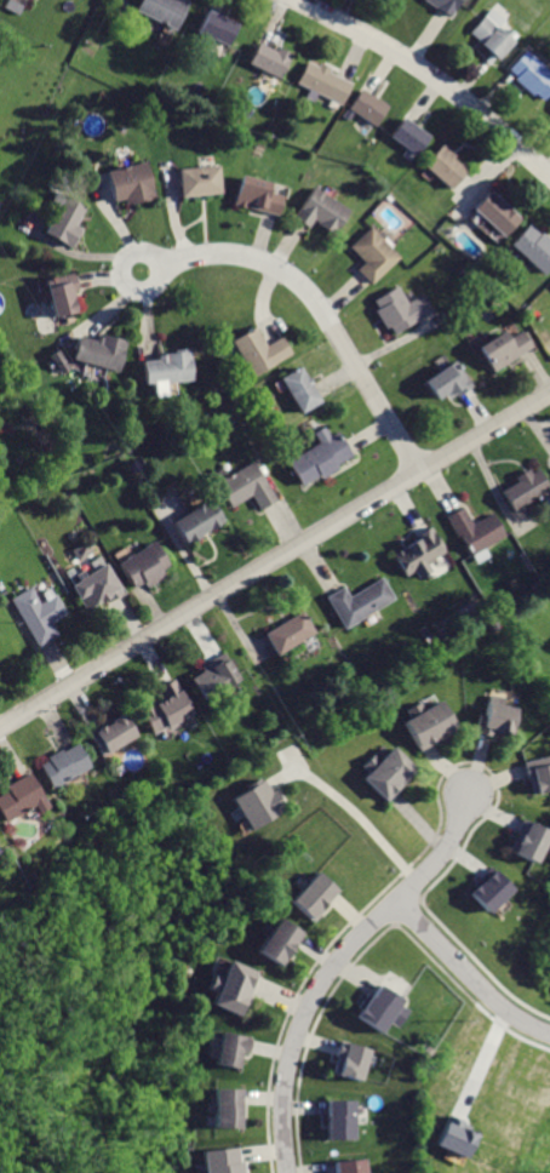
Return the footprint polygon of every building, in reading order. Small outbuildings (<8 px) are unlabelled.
[(136,8),(174,28),(187,4),(179,0),(140,0),(136,8)] [(451,10),(457,0),(435,0),(451,10)] [(488,8),(468,33),(498,59),(512,41),(497,27),(503,21),(488,8)] [(206,11),(196,33),(227,47),(236,27),(206,11)] [(256,41),(245,62),(279,79),(292,52),(277,45),(274,50),(256,41)] [(510,70),(517,78),(515,81),(528,93),(531,90),(544,102),(549,95),(549,73),(527,52),(510,70)] [(305,59),(294,82),(340,104),(350,82),(327,71),(328,68),(316,62),(315,64),(305,59)] [(359,87),(345,108),(373,126),(386,105),(359,87)] [(402,116),(388,137),(413,156),(429,136),(402,116)] [(441,144),(423,166),(449,189),(465,171),(453,160),(456,156),(441,144)] [(109,171),(116,200),(126,198),(128,205),(157,198),(148,161),(109,171)] [(178,167),(181,195),(219,191),(217,165),(178,167)] [(240,174),(233,202),(280,214),(285,196),(269,193),(271,183),(240,174)] [(313,185),(291,217),(306,229),(314,219),(319,223),(317,225),(334,238),(351,213),(313,185)] [(492,190),(472,210),(502,238),(521,218),(492,190)] [(65,195),(45,230),(70,246),(80,229),(76,227),(87,208),(65,195)] [(508,246),(543,277),(549,270),(549,239),(543,233),(540,236),(527,224),(508,246)] [(372,228),(351,246),(365,261),(357,268),(372,284),(400,259),(372,228)] [(45,279),(55,317),(78,311),(73,292),(81,290),(76,270),(45,279)] [(399,286),(373,299),(377,305),(373,308),(385,328),(389,326),(394,333),(432,313),(422,294),(408,302),(399,286)] [(256,326),(231,342),(253,377),(291,354),(281,338),(268,345),(256,326)] [(521,332),(510,339),(505,331),(479,349),(494,372),(531,348),(521,332)] [(78,336),(71,359),(121,373),(130,341),(101,332),(98,342),(78,336)] [(144,360),(147,385),(195,382),(193,348),(178,349),(178,351),(159,354),(159,359),(144,360)] [(51,354),(61,372),(70,368),(60,349),(51,354)] [(454,359),(425,379),(439,400),(447,394),(452,399),(472,384),(454,359)] [(298,365),(277,378),(299,412),(320,400),(298,365)] [(326,424),(313,431),(319,442),(287,460),(300,483),(319,474),(321,479),(336,470),(334,467),(354,454),(340,430),(332,435),(326,424)] [(253,462),(230,476),(224,468),(211,476),(230,509),(251,497),(259,510),(276,500),(253,462)] [(537,470),(529,474),(527,469),(514,476),(516,481),(500,491),(514,513),(549,491),(537,470)] [(210,499),(173,522),(187,544),(223,521),(210,499)] [(464,505),(446,516),(469,557),(506,537),(493,513),(474,523),(464,505)] [(431,525),(414,534),(416,537),(402,544),(406,551),(394,559),(405,578),(412,573),(414,579),(431,571),(428,565),(447,554),(431,525)] [(94,551),(88,540),(72,548),(78,559),(94,551)] [(156,543),(119,565),(133,590),(144,583),(147,588),(165,577),(161,572),(171,567),(156,543)] [(104,562),(67,584),(78,602),(85,597),(91,606),(103,599),(105,603),(122,593),(104,562)] [(380,578),(349,596),(343,586),(325,597),(343,630),(394,601),(380,578)] [(52,595),(34,605),(27,590),(7,601),(34,651),(59,637),(52,624),(64,617),(52,595)] [(299,611),(263,633),(276,656),(313,633),(299,611)] [(224,657),(189,679),(202,700),(237,679),(224,657)] [(174,679),(157,688),(161,697),(137,710),(151,738),(194,714),(174,679)] [(439,700),(420,711),(417,704),(407,710),(411,717),(402,722),(419,750),(456,728),(439,700)] [(486,703),(483,714),(476,713),(472,733),(494,737),(495,732),(510,734),(515,709),(486,703)] [(120,715),(102,726),(99,722),(84,732),(98,756),(132,736),(120,715)] [(74,744),(61,751),(58,748),(44,756),(45,759),(34,765),(46,789),(86,767),(74,744)] [(388,745),(377,757),(373,755),(362,767),(366,772),(360,779),(384,801),(407,777),(405,776),(412,767),(388,745)] [(523,782),(528,780),(531,794),(549,789),(549,754),(519,761),(523,782)] [(1,785),(2,789),(0,790),(0,819),(1,822),(31,805),(35,811),(44,806),(24,772),(1,785)] [(231,797),(252,826),(282,806),(273,791),(262,776),(231,797)] [(525,820),(509,853),(531,864),(535,854),(539,857),(549,834),(525,820)] [(488,866),(463,892),(486,914),(510,888),(488,866)] [(317,870),(290,900),(314,922),(323,910),(322,908),(339,889),(317,870)] [(280,920),(258,951),(279,966),(300,934),(280,920)] [(227,961),(219,978),(212,974),(206,989),(213,991),(208,1002),(237,1014),(241,1006),(245,1007),(259,974),(227,961)] [(377,985),(356,1019),(382,1035),(401,1001),(377,985)] [(219,1030),(212,1063),(237,1069),(241,1053),(247,1055),(251,1036),(219,1030)] [(343,1041),(334,1074),(362,1081),(371,1048),(343,1041)] [(212,1089),(211,1127),(240,1128),(241,1091),(212,1089)] [(327,1099),(327,1139),(356,1139),(356,1099),(327,1099)] [(446,1115),(434,1145),(463,1157),(472,1134),(460,1129),(463,1122),(446,1115)] [(206,1172),(247,1172),(246,1162),(240,1163),(237,1146),(204,1150),(206,1172)] [(335,1172),(367,1172),(366,1158),(333,1162),(335,1172)]
